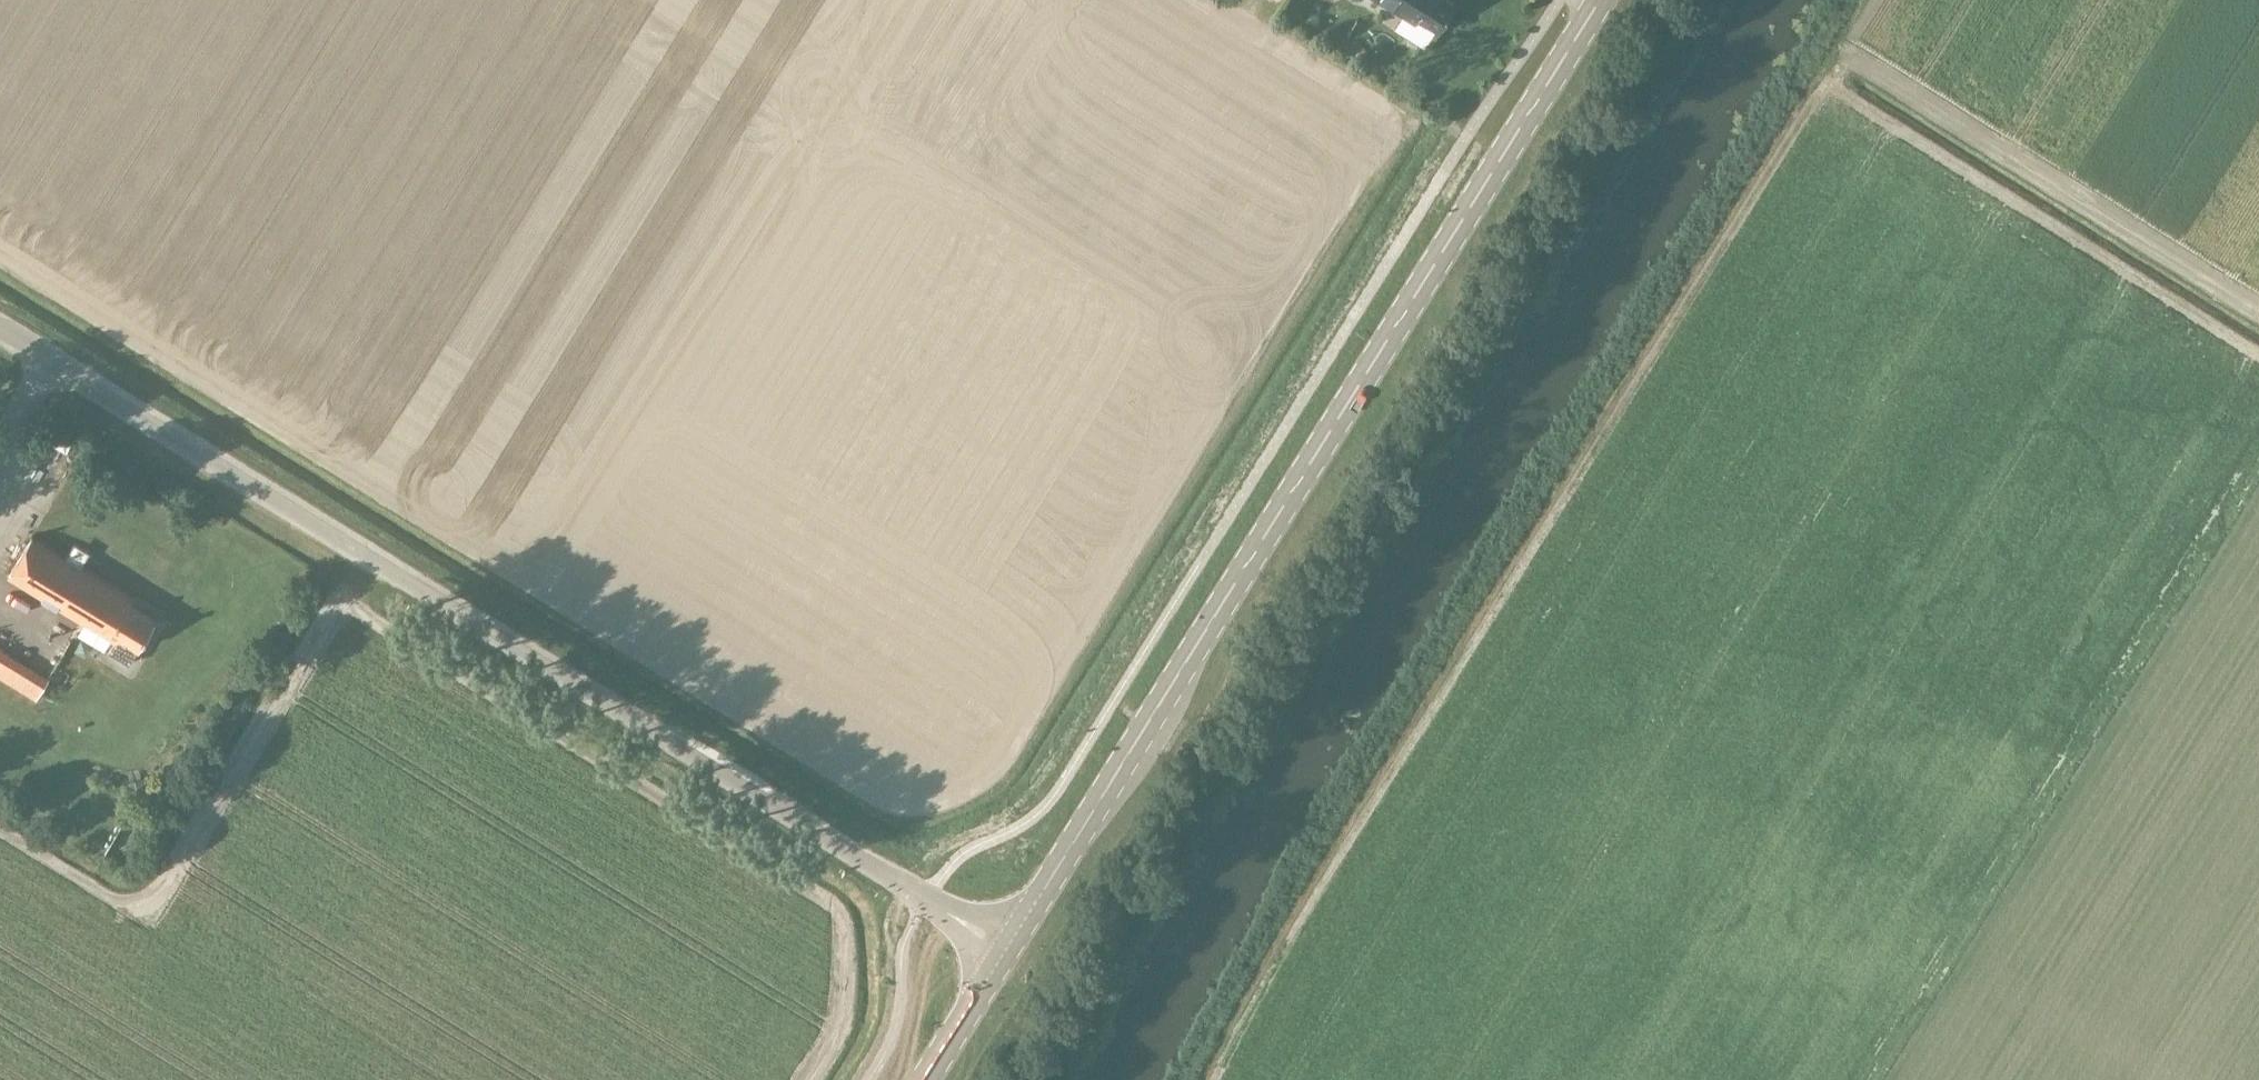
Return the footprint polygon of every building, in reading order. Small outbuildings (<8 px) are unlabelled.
[(1415,21),(1418,16),(1438,28),(1455,1),(1453,0),(1381,0),(1415,21)] [(143,636),(156,615),(131,599),(132,598),(31,536),(8,574),(116,640),(119,635),(139,647),(145,637),(143,636)] [(49,677),(0,647),(0,677),(35,699),(49,677)]
